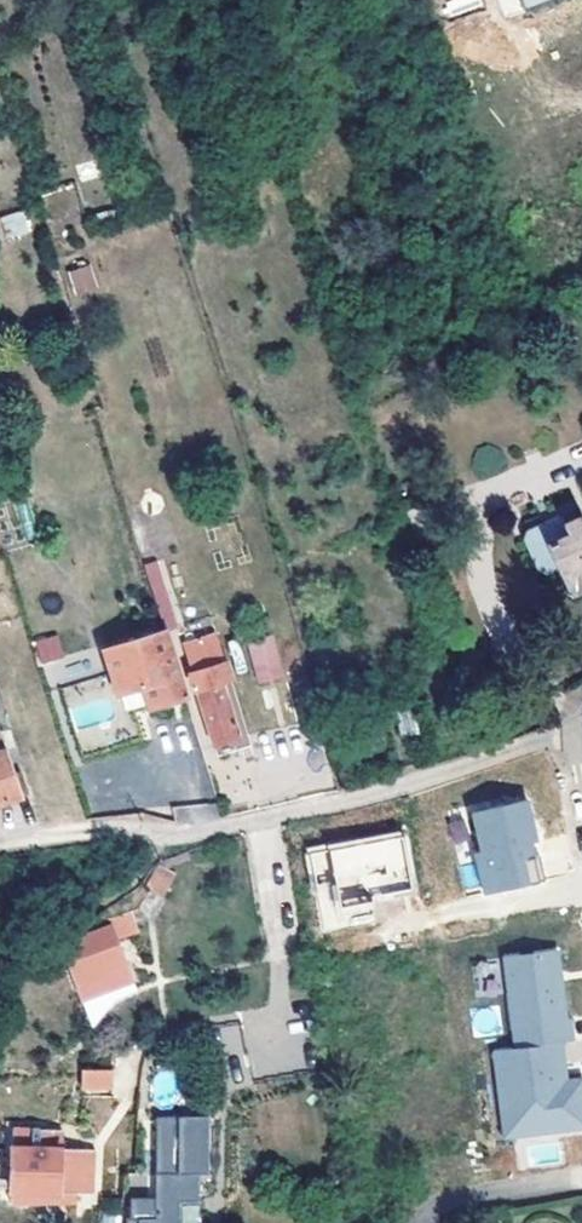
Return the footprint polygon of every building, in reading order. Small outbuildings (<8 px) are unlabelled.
[(526,11),(553,0),(522,0),(526,11)] [(31,231),(23,209),(0,217),(0,222),(6,239),(31,231)] [(75,297),(98,290),(90,264),(67,271),(75,297)] [(576,588),(581,585),(581,509),(568,515),(572,523),(550,533),(576,588)] [(160,559),(143,564),(164,630),(180,625),(160,559)] [(211,743),(236,735),(217,674),(225,672),(216,643),(212,627),(179,637),(193,682),(211,743)] [(170,657),(161,631),(127,640),(100,649),(114,693),(139,685),(146,707),(183,697),(170,657)] [(31,643),(41,665),(65,656),(55,633),(31,643)] [(258,684),(285,677),(273,633),(246,640),(258,684)] [(20,796),(0,738),(0,802),(20,796)] [(476,854),(485,895),(545,882),(528,802),(474,814),(482,853),(476,854)] [(403,835),(307,849),(319,933),(378,924),(373,892),(410,887),(403,835)] [(173,868),(139,902),(146,920),(186,882),(173,868)] [(106,989),(115,987),(134,980),(112,925),(60,944),(82,999),(106,989)] [(505,1141),(581,1134),(581,1080),(566,1081),(561,1044),(575,1042),(558,948),(500,956),(510,1045),(494,1050),(505,1141)] [(118,998),(115,987),(106,989),(82,999),(91,1022),(118,998)] [(223,1054),(242,1051),(238,1023),(219,1026),(223,1054)] [(81,1069),(81,1091),(112,1092),(112,1069),(81,1069)] [(153,1115),(151,1195),(125,1195),(125,1214),(121,1214),(121,1222),(176,1222),(177,1201),(197,1202),(196,1174),(177,1174),(178,1116),(153,1115)] [(9,1167),(92,1169),(92,1149),(59,1147),(59,1129),(10,1127),(9,1167)] [(522,1168),(559,1166),(557,1138),(520,1141),(522,1168)] [(92,1169),(9,1167),(7,1201),(75,1203),(75,1191),(91,1192),(92,1169)]
